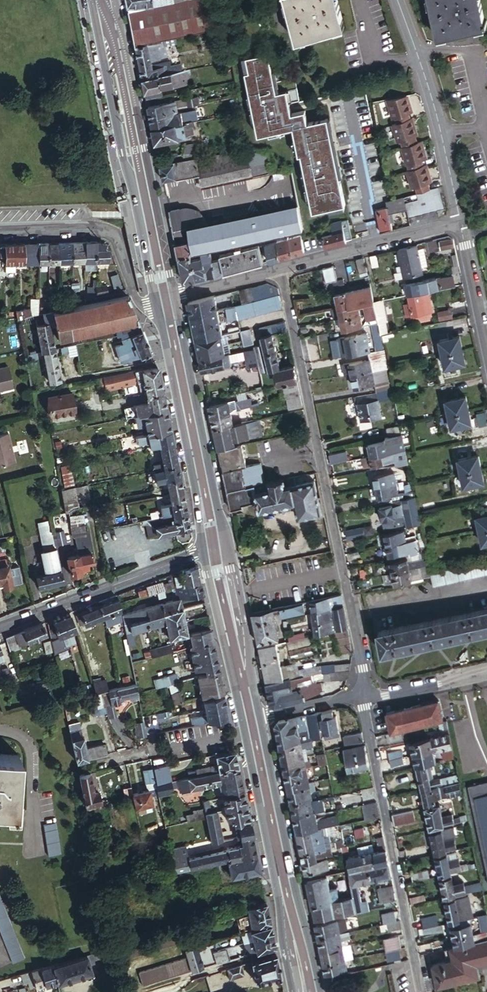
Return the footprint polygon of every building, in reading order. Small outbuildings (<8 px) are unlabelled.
[(129,8),(158,3),(157,0),(128,0),(129,8)] [(129,8),(133,28),(165,21),(168,38),(176,36),(219,28),(214,0),(157,0),(158,3),(129,8)] [(298,46),(347,32),(338,0),(285,0),(298,46)] [(438,35),(486,26),(481,0),(431,0),(438,35)] [(136,44),(168,38),(165,21),(133,28),(136,44)] [(136,44),(140,60),(151,58),(151,57),(152,57),(167,55),(165,45),(177,43),(176,36),(168,38),(136,44)] [(266,51),(240,57),(256,132),(266,130),(267,134),(291,129),(296,153),(299,152),(310,209),(343,203),(326,116),(306,120),(303,108),(290,111),(285,88),(274,90),(266,51)] [(140,60),(143,76),(182,68),(180,61),(170,63),(170,59),(153,63),(152,57),(151,57),(151,58),(140,60)] [(192,80),(189,67),(182,68),(143,76),(147,98),(164,95),(162,86),(192,80)] [(395,114),(397,120),(410,116),(409,110),(413,109),(408,93),(387,96),(393,115),(395,114)] [(189,104),(200,101),(199,94),(187,96),(189,104)] [(176,106),(189,104),(187,96),(175,99),(176,106)] [(149,104),(151,117),(178,111),(176,106),(175,99),(149,104)] [(151,117),(153,127),(184,121),(182,111),(178,111),(151,117)] [(401,138),(403,145),(417,140),(415,133),(418,132),(413,115),(410,116),(397,120),(392,122),(397,139),(401,138)] [(198,122),(198,118),(184,121),(153,127),(156,140),(186,133),(186,132),(193,131),(191,124),(198,122)] [(407,163),(408,168),(423,164),(421,158),(427,156),(422,139),(417,140),(403,145),(401,145),(406,163),(407,163)] [(161,163),(163,179),(198,172),(200,171),(203,185),(272,171),(270,147),(247,151),(245,146),(185,158),(161,163)] [(159,156),(161,163),(185,158),(184,152),(159,156)] [(415,185),(417,191),(429,188),(427,181),(431,180),(426,163),(423,164),(408,168),(409,169),(406,170),(411,186),(415,185)] [(381,231),(393,228),(389,212),(406,208),(408,217),(444,208),(439,187),(386,200),(387,205),(375,208),(381,231)] [(210,274),(264,261),(259,243),(242,247),(242,244),(235,246),(235,248),(220,251),(219,246),(202,250),(203,254),(195,255),(194,249),(193,249),(193,248),(299,228),(295,204),(205,221),(200,215),(198,212),(196,210),(194,208),(192,207),(191,206),(190,206),(188,206),(184,206),(173,207),(169,208),(184,279),(210,274)] [(346,240),(352,239),(347,218),(341,219),(344,230),(346,240)] [(269,259),(304,251),(299,229),(275,234),(276,238),(267,241),(269,259)] [(324,246),(346,240),(344,230),(333,232),(322,235),(324,246)] [(439,249),(454,246),(452,239),(437,242),(439,249)] [(97,254),(96,242),(85,243),(86,262),(85,271),(96,271),(97,266),(97,262),(97,254)] [(108,261),(108,250),(104,250),(104,244),(96,242),(97,254),(97,262),(108,261)] [(46,244),(47,263),(59,262),(58,243),(46,244)] [(58,243),(59,262),(72,262),(71,243),(58,243)] [(86,262),(85,243),(71,243),(72,262),(86,262)] [(12,245),(13,263),(37,263),(36,244),(12,245)] [(36,244),(37,263),(47,263),(46,244),(36,244)] [(13,263),(12,245),(2,245),(2,247),(0,247),(0,257),(2,257),(3,264),(13,263)] [(409,265),(418,263),(414,247),(396,251),(399,262),(408,261),(409,265)] [(366,271),(363,258),(356,259),(359,273),(366,271)] [(346,261),(338,261),(339,274),(347,274),(346,261)] [(402,278),(420,274),(418,263),(409,265),(408,261),(399,262),(400,266),(402,278)] [(402,278),(400,266),(395,267),(396,273),(393,274),(394,280),(402,278)] [(109,276),(113,289),(120,287),(116,274),(109,276)] [(427,291),(455,285),(453,276),(441,278),(438,276),(404,284),(406,295),(427,291)] [(71,298),(71,284),(63,284),(63,297),(71,298)] [(96,295),(107,293),(107,285),(96,284),(96,286),(96,295)] [(264,284),(250,287),(254,301),(268,297),(264,284)] [(36,287),(37,306),(44,305),(43,286),(36,287)] [(87,286),(87,297),(96,295),(96,286),(87,286)] [(254,301),(250,287),(238,290),(241,304),(254,301)] [(431,312),(427,291),(406,295),(408,303),(408,305),(403,306),(404,313),(410,312),(411,317),(412,317),(427,313),(431,312)] [(347,306),(347,305),(346,297),(345,292),(334,293),(337,308),(347,306)] [(366,317),(368,316),(375,315),(372,302),(370,292),(346,297),(347,305),(357,303),(363,302),(366,317)] [(188,301),(191,316),(216,310),(213,294),(203,296),(203,298),(188,301)] [(281,308),(278,294),(268,297),(254,301),(241,304),(234,305),(236,313),(237,319),(281,308)] [(140,330),(127,296),(50,310),(54,325),(56,338),(119,326),(120,330),(115,331),(116,335),(119,335),(128,333),(129,334),(140,330)] [(386,322),(381,301),(372,302),(375,315),(377,322),(378,331),(379,334),(386,333),(384,322),(386,322)] [(339,317),(359,313),(357,303),(347,305),(347,306),(337,308),(331,310),(333,319),(339,317)] [(234,305),(226,307),(227,315),(236,313),(234,305)] [(14,308),(15,316),(26,314),(24,306),(14,308)] [(191,316),(193,328),(219,323),(219,320),(226,319),(225,316),(227,315),(226,307),(223,308),(219,309),(216,310),(191,316)] [(34,317),(40,351),(43,350),(53,348),(49,326),(54,325),(50,310),(41,312),(42,316),(34,317)] [(451,318),(450,310),(437,312),(439,320),(451,318)] [(341,329),(361,325),(359,313),(339,317),(341,325),(340,326),(341,329)] [(412,317),(413,323),(429,320),(427,313),(412,317)] [(368,316),(369,324),(377,322),(375,315),(368,316)] [(339,317),(333,319),(335,330),(341,329),(340,326),(341,325),(339,317)] [(285,327),(284,321),(259,327),(259,330),(262,330),(262,332),(270,330),(276,329),(285,327)] [(370,332),(378,331),(377,322),(369,324),(370,332)] [(193,328),(195,339),(221,334),(221,331),(226,330),(225,325),(220,326),(219,323),(193,328)] [(253,344),(249,328),(240,330),(243,346),(253,344)] [(143,358),(151,355),(140,330),(129,334),(128,333),(119,335),(122,344),(114,347),(119,362),(138,357),(142,356),(143,358)] [(262,344),(263,350),(274,349),(270,330),(262,332),(262,330),(259,330),(262,344)] [(366,351),(367,350),(363,332),(336,337),(340,355),(366,351)] [(221,334),(195,339),(198,350),(228,344),(226,333),(221,334)] [(439,338),(441,352),(462,348),(459,334),(439,338)] [(228,345),(228,344),(198,350),(200,360),(230,354),(228,345)] [(259,372),(267,370),(263,350),(262,344),(253,346),(253,349),(254,349),(258,365),(259,372)] [(372,357),(384,355),(382,347),(367,350),(366,351),(367,358),(348,362),(351,374),(370,370),(369,366),(374,365),(372,357)] [(53,348),(43,350),(49,381),(59,379),(53,348)] [(462,348),(441,352),(444,365),(464,361),(462,348)] [(200,360),(202,370),(230,365),(230,362),(245,358),(247,367),(258,365),(254,349),(253,349),(230,354),(200,360)] [(274,368),(278,368),(274,349),(263,350),(267,370),(274,368)] [(348,362),(341,364),(344,375),(351,374),(348,362)] [(282,383),(296,380),(292,364),(278,368),(274,368),(278,384),(282,383)] [(13,388),(9,366),(0,368),(0,391),(13,388)] [(156,367),(141,370),(142,376),(146,396),(152,395),(161,393),(156,367)] [(262,387),(278,384),(274,368),(267,370),(259,372),(262,387)] [(141,370),(96,379),(98,390),(104,389),(105,391),(114,389),(113,386),(122,385),(122,386),(129,385),(129,383),(137,382),(136,377),(142,376),(141,370)] [(372,383),(370,370),(351,374),(353,387),(372,383)] [(391,390),(389,379),(372,383),(374,393),(376,393),(391,390)] [(283,390),(297,387),(296,380),(282,383),(283,390)] [(285,398),(286,398),(299,395),(297,387),(283,390),(285,398)] [(48,396),(51,414),(75,410),(72,392),(48,396)] [(376,393),(374,393),(365,395),(370,418),(381,416),(376,393)] [(288,408),(301,405),(299,395),(286,398),(288,408)] [(370,418),(365,395),(355,397),(360,420),(370,418)] [(448,413),(468,409),(465,396),(446,400),(448,413)] [(143,413),(164,409),(162,399),(153,401),(127,406),(128,416),(143,413)] [(211,416),(229,412),(236,408),(248,406),(246,399),(227,403),(227,401),(209,404),(211,416)] [(147,434),(168,429),(164,409),(143,413),(147,434)] [(470,423),(468,409),(448,413),(451,427),(470,423)] [(211,416),(214,427),(232,424),(229,412),(211,416)] [(218,448),(236,444),(236,442),(249,439),(249,437),(260,435),(257,418),(232,424),(214,427),(218,448)] [(400,433),(398,424),(384,427),(386,436),(400,433)] [(149,446),(158,444),(171,441),(168,429),(147,434),(137,435),(138,443),(148,441),(149,446)] [(289,442),(308,439),(306,431),(288,434),(289,442)] [(0,435),(0,465),(14,462),(8,433),(0,435)] [(367,443),(369,455),(395,450),(392,439),(401,437),(400,433),(386,436),(384,436),(385,440),(367,443)] [(395,451),(403,449),(401,437),(392,439),(395,450),(395,451)] [(171,441),(158,444),(162,462),(153,463),(154,470),(163,469),(162,466),(176,464),(171,441)] [(218,448),(220,460),(239,456),(236,444),(218,448)] [(328,452),(330,462),(347,459),(345,449),(328,452)] [(406,462),(403,449),(395,451),(395,450),(369,455),(371,465),(382,463),(381,462),(394,459),(395,464),(406,462)] [(220,460),(222,470),(241,466),(245,486),(254,484),(264,482),(259,462),(245,465),(243,455),(239,456),(220,460)] [(371,465),(369,455),(361,456),(363,466),(371,465)] [(460,472),(480,468),(477,455),(457,459),(460,472)] [(61,465),(64,486),(75,484),(71,463),(61,465)] [(146,472),(148,482),(165,479),(178,476),(176,464),(162,466),(163,469),(154,470),(146,472)] [(222,470),(230,508),(243,506),(243,504),(257,501),(254,484),(245,486),(241,466),(222,470)] [(483,482),(480,468),(460,472),(463,486),(483,482)] [(375,487),(394,483),(392,472),(373,476),(375,487)] [(167,493),(181,490),(178,476),(165,479),(167,493)] [(257,501),(259,511),(282,506),(282,510),(285,512),(293,510),(294,509),(293,503),(295,503),(298,518),(321,513),(314,481),(296,485),(294,476),(264,482),(254,484),(257,501)] [(412,491),(410,480),(407,481),(407,484),(402,485),(403,492),(412,491)] [(61,488),(64,508),(78,506),(76,498),(89,495),(87,483),(61,488)] [(412,491),(403,492),(396,494),(394,483),(375,487),(369,488),(371,498),(377,497),(378,503),(400,499),(413,496),(412,491)] [(169,503),(183,500),(181,490),(167,493),(169,503)] [(419,524),(413,496),(400,499),(401,503),(392,505),(392,504),(379,506),(383,528),(396,526),(395,522),(398,521),(399,524),(405,523),(405,526),(419,524)] [(161,516),(186,511),(183,500),(169,503),(159,505),(161,516)] [(420,504),(421,510),(433,508),(432,501),(420,504)] [(187,539),(190,534),(186,511),(161,516),(140,520),(141,525),(144,524),(146,536),(174,531),(175,537),(180,541),(187,539)] [(486,529),(486,514),(476,516),(479,530),(486,529)] [(140,535),(137,520),(119,524),(122,539),(140,535)] [(38,526),(39,535),(52,533),(50,524),(38,526)] [(79,524),(70,525),(71,533),(81,531),(79,524)] [(55,532),(57,545),(65,543),(62,530),(55,532)] [(386,544),(404,540),(402,530),(384,534),(386,544)] [(39,535),(42,550),(54,548),(52,533),(39,535)] [(417,552),(415,538),(404,540),(386,544),(388,555),(406,551),(406,554),(417,552)] [(86,560),(92,559),(89,544),(76,547),(77,553),(67,555),(70,573),(80,571),(79,568),(87,566),(86,560)] [(39,550),(43,566),(54,564),(55,570),(60,569),(55,547),(54,548),(42,550),(39,550)] [(421,566),(427,565),(424,550),(419,552),(421,566)] [(6,557),(0,558),(0,581),(2,581),(3,584),(21,581),(18,564),(8,566),(6,557)] [(389,561),(391,572),(417,567),(417,564),(414,565),(413,562),(408,563),(407,558),(389,561)] [(429,571),(431,584),(486,572),(486,559),(429,571)] [(175,578),(177,585),(199,578),(196,563),(178,570),(179,574),(174,575),(175,578)] [(37,586),(63,580),(60,569),(55,570),(54,564),(43,566),(44,573),(35,575),(37,586)] [(417,567),(391,572),(393,582),(410,579),(410,574),(415,572),(415,569),(418,569),(417,567)] [(174,585),(177,598),(179,598),(202,592),(199,578),(177,585),(174,585)] [(136,588),(138,595),(173,586),(171,580),(160,583),(153,582),(145,584),(145,586),(136,588)] [(303,611),(303,614),(310,613),(342,606),(340,595),(339,595),(301,603),(303,611)] [(100,603),(104,615),(106,623),(121,617),(120,612),(117,596),(100,603)] [(121,617),(122,621),(144,615),(162,611),(181,606),(179,598),(177,598),(120,612),(121,617)] [(84,623),(104,615),(100,603),(79,611),(84,623)] [(271,609),(272,615),(284,615),(303,611),(301,603),(271,609)] [(181,606),(162,611),(165,623),(183,619),(181,606)] [(310,613),(312,623),(344,616),(342,606),(310,613)] [(256,632),(275,628),(272,615),(271,609),(252,613),(256,632)] [(162,611),(144,615),(146,626),(157,624),(159,632),(167,630),(165,623),(162,611)] [(383,655),(384,658),(486,638),(486,612),(379,633),(383,655)] [(194,622),(207,620),(206,613),(193,616),(194,622)] [(57,618),(64,634),(69,632),(72,631),(66,615),(57,618)] [(144,615),(122,621),(127,643),(133,642),(130,629),(146,626),(144,615)] [(344,616),(312,623),(314,634),(346,627),(344,616)] [(52,628),(45,630),(47,638),(50,650),(50,651),(67,645),(66,641),(64,634),(57,618),(49,621),(52,628)] [(168,637),(186,633),(183,619),(165,623),(167,630),(168,637)] [(38,624),(2,637),(7,651),(18,647),(16,641),(41,631),(38,624)] [(191,645),(211,639),(209,625),(188,632),(191,645)] [(256,632),(258,643),(277,639),(275,628),(256,632)] [(337,656),(350,653),(351,652),(346,629),(333,631),(337,656)] [(42,652),(50,650),(47,638),(40,640),(42,652)] [(190,657),(214,651),(211,639),(191,645),(187,646),(190,657)] [(150,648),(152,655),(172,650),(170,643),(150,648)] [(259,647),(266,682),(299,675),(297,666),(290,667),(289,664),(282,665),(282,663),(279,664),(275,643),(259,647)] [(319,643),(289,651),(291,660),(321,653),(319,643)] [(214,651),(190,657),(192,663),(193,669),(204,667),(216,663),(214,651)] [(336,671),(348,670),(349,668),(350,661),(335,664),(336,671)] [(217,669),(216,663),(204,667),(205,672),(217,669)] [(204,667),(193,669),(195,675),(196,675),(205,672),(204,667)] [(201,696),(221,690),(217,669),(205,672),(196,675),(201,696)] [(330,679),(346,677),(348,672),(348,670),(336,671),(330,671),(330,679)] [(299,675),(266,682),(270,703),(275,706),(322,696),(320,682),(314,684),(312,672),(299,675)] [(167,683),(175,681),(173,673),(152,679),(154,687),(167,683)] [(94,692),(99,691),(108,689),(106,679),(92,682),(94,692)] [(170,693),(178,691),(175,681),(167,683),(170,693)] [(105,711),(107,717),(116,715),(113,703),(120,702),(119,698),(129,695),(130,701),(138,699),(135,683),(108,689),(99,691),(105,711)] [(94,692),(92,692),(94,701),(88,703),(90,715),(105,711),(99,691),(94,692)] [(178,691),(170,693),(173,704),(181,701),(178,691)] [(50,695),(52,701),(61,699),(60,693),(50,695)] [(204,710),(224,705),(222,694),(201,699),(204,710)] [(420,704),(425,723),(442,719),(438,700),(420,704)] [(420,704),(386,711),(391,730),(425,723),(420,704)] [(227,716),(224,705),(204,710),(204,711),(205,715),(190,718),(191,725),(211,720),(227,716)] [(333,715),(332,709),(316,712),(318,720),(321,719),(325,737),(335,735),(334,729),(337,729),(335,714),(333,715)] [(311,740),(321,738),(318,720),(316,712),(306,714),(311,740)] [(299,742),(310,740),(311,740),(306,714),(294,717),(299,742)] [(275,724),(280,746),(299,742),(294,717),(277,720),(275,724)] [(78,726),(67,727),(75,760),(105,753),(103,743),(84,747),(81,733),(80,734),(78,726)] [(403,729),(385,733),(387,741),(404,737),(403,729)] [(346,746),(364,742),(362,731),(343,734),(346,746)] [(444,748),(451,747),(448,733),(430,737),(433,749),(433,750),(444,748)] [(409,742),(412,753),(433,749),(430,737),(409,742)] [(282,760),(302,756),(301,749),(312,747),(310,740),(299,742),(280,746),(282,760)] [(343,769),(368,764),(364,744),(339,749),(343,769)] [(215,769),(236,765),(233,747),(214,751),(216,762),(196,766),(196,767),(198,773),(215,769)] [(453,756),(451,747),(444,748),(446,758),(453,756)] [(412,753),(415,764),(424,762),(435,760),(433,750),(433,749),(412,753)] [(382,760),(395,757),(393,750),(381,753),(382,760)] [(8,808),(7,818),(22,819),(23,798),(15,798),(18,753),(0,752),(0,808),(7,808),(8,808)] [(285,772),(304,767),(302,759),(302,756),(282,760),(285,772)] [(396,765),(395,757),(382,760),(384,768),(396,765)] [(168,762),(151,766),(154,780),(155,782),(171,779),(168,762)] [(420,790),(458,782),(456,774),(428,780),(424,762),(415,764),(420,790)] [(322,780),(330,778),(327,763),(318,764),(322,780)] [(222,795),(242,791),(236,765),(215,769),(217,781),(220,795),(222,795)] [(288,787),(307,783),(304,767),(285,772),(288,787)] [(217,781),(215,769),(198,773),(189,775),(171,779),(155,782),(155,784),(157,793),(166,791),(165,787),(187,782),(189,787),(217,781)] [(93,770),(78,773),(84,804),(99,800),(93,770)] [(461,793),(458,782),(420,790),(424,807),(435,805),(433,799),(461,793)] [(288,787),(291,803),(319,797),(318,791),(309,792),(307,783),(288,787)] [(132,798),(131,792),(130,786),(121,787),(124,799),(132,798)] [(132,798),(133,806),(135,805),(136,812),(149,810),(148,803),(150,803),(147,789),(131,792),(132,798)] [(239,835),(250,833),(242,791),(222,795),(224,807),(226,818),(235,816),(239,835)] [(486,814),(486,794),(474,797),(478,816),(486,814)] [(294,818),(314,814),(313,811),(324,809),(321,797),(319,797),(291,803),(294,818)] [(210,842),(221,839),(218,822),(215,809),(209,810),(206,798),(201,799),(203,808),(205,816),(210,842)] [(365,819),(379,818),(377,802),(363,803),(365,819)] [(429,828),(459,822),(458,818),(453,819),(452,815),(441,817),(438,804),(435,805),(424,807),(429,828)] [(227,820),(226,818),(224,807),(215,809),(218,822),(227,820)] [(186,821),(205,816),(203,808),(193,810),(193,812),(184,814),(186,821)] [(391,816),(393,828),(413,824),(411,812),(391,816)] [(297,832),(321,827),(337,824),(336,816),(315,820),(314,814),(294,818),(297,832)] [(486,849),(486,814),(478,816),(485,849),(486,849)] [(43,824),(49,855),(61,853),(56,822),(43,824)] [(315,852),(326,850),(321,827),(297,832),(301,853),(315,850),(315,852)] [(434,852),(456,848),(454,838),(455,837),(453,828),(430,833),(434,852)] [(240,843),(252,841),(250,833),(239,835),(240,843)] [(377,864),(388,862),(383,837),(377,838),(379,851),(374,852),(377,864)] [(238,845),(241,856),(254,853),(252,841),(240,843),(238,843),(238,845)] [(207,863),(226,859),(241,856),(238,845),(226,848),(226,849),(205,853),(207,863)] [(361,867),(368,866),(377,864),(374,852),(373,845),(358,849),(359,855),(361,867)] [(303,863),(328,858),(326,850),(315,852),(315,850),(301,853),(303,863)] [(182,868),(207,863),(205,853),(180,859),(182,868)] [(241,856),(226,859),(229,875),(257,870),(254,853),(241,856)] [(440,875),(466,870),(464,862),(458,863),(457,858),(447,859),(446,853),(435,856),(440,875)] [(348,857),(350,870),(361,867),(359,855),(348,857)] [(303,863),(305,872),(330,868),(328,858),(303,863)] [(172,870),(182,868),(180,859),(170,861),(172,870)] [(368,866),(371,879),(391,876),(388,862),(377,864),(368,866)] [(356,882),(371,879),(368,866),(361,867),(350,870),(354,891),(358,890),(356,882)] [(185,878),(182,868),(172,870),(174,880),(185,878)] [(409,872),(411,881),(425,878),(424,869),(409,872)] [(174,880),(172,870),(161,873),(163,882),(174,880)] [(306,880),(312,908),(332,904),(332,902),(326,873),(319,875),(319,877),(306,880)] [(444,897),(475,890),(474,886),(474,885),(464,887),(462,881),(453,883),(451,876),(440,878),(444,897)] [(380,902),(395,898),(393,885),(377,888),(380,902)] [(409,896),(411,904),(425,901),(423,893),(409,896)] [(312,908),(315,920),(356,912),(353,897),(332,902),(332,904),(312,908)] [(445,900),(450,921),(471,917),(470,912),(467,913),(465,904),(458,906),(456,898),(445,900)] [(10,965),(23,960),(0,899),(0,937),(10,965)] [(268,921),(264,901),(245,906),(250,926),(268,921)] [(240,914),(239,908),(231,910),(233,916),(240,914)] [(420,917),(422,927),(438,924),(435,914),(420,917)] [(315,922),(318,937),(338,933),(338,931),(346,929),(344,919),(336,921),(336,918),(315,922)] [(388,930),(401,927),(400,921),(386,924),(388,930)] [(450,926),(452,936),(473,931),(471,922),(450,926)] [(270,933),(268,923),(239,932),(242,942),(243,942),(270,933)] [(321,950),(341,946),(340,941),(348,940),(347,931),(338,933),(318,937),(321,950)] [(473,931),(452,936),(455,946),(476,942),(473,931)] [(273,945),(270,933),(243,942),(246,953),(273,945)] [(385,951),(401,948),(398,934),(383,937),(385,951)] [(449,948),(452,959),(433,964),(438,985),(477,975),(475,965),(486,962),(486,939),(476,942),(455,946),(449,948)] [(201,967),(195,945),(183,949),(186,957),(190,970),(201,967)] [(323,963),(344,959),(341,946),(321,950),(323,963)] [(227,959),(224,947),(211,951),(215,963),(227,959)] [(108,955),(106,948),(85,954),(86,954),(52,964),(56,981),(90,971),(87,962),(108,955)] [(255,981),(279,975),(274,953),(249,960),(255,981)] [(190,970),(186,957),(137,972),(141,984),(190,970)] [(326,976),(346,972),(344,959),(323,963),(326,976)] [(56,981),(52,964),(29,970),(33,983),(34,987),(56,981)] [(239,964),(226,967),(228,976),(241,972),(239,964)] [(33,983),(29,970),(19,974),(22,983),(25,982),(26,985),(33,983)]
